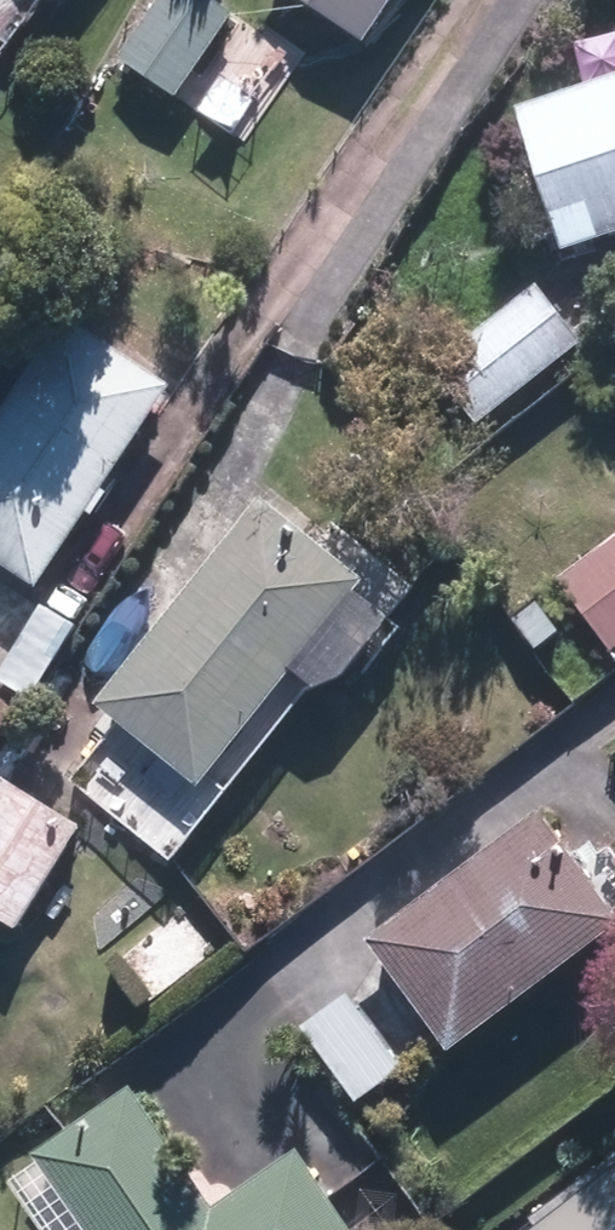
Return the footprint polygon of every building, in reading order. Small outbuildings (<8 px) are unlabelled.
[(181,102),(236,21),(204,0),(166,0),(123,64),(181,102)] [(367,37),(392,0),(310,0),(367,37)] [(569,251),(614,236),(614,76),(521,107),(569,251)] [(436,367),(481,427),(587,346),(542,286),(436,367)] [(50,589),(183,386),(78,316),(0,434),(0,555),(50,589)] [(119,691),(223,775),(318,658),(335,671),(363,668),(413,608),(377,579),(386,568),(285,486),(119,691)] [(614,655),(614,654),(614,545),(563,584),(614,655)] [(21,709),(0,696),(0,743),(21,709)] [(29,936),(92,830),(10,782),(0,798),(0,919),(29,936)] [(468,1053),(614,946),(614,892),(557,813),(384,941),(468,1053)] [(110,966),(141,1008),(205,957),(174,917),(110,966)] [(316,1029),(372,1105),(421,1070),(363,994),(316,1029)] [(311,1151),(227,1212),(141,1091),(19,1178),(56,1229),(367,1229),(311,1151)] [(601,1186),(614,1204),(614,1176),(601,1186)]
